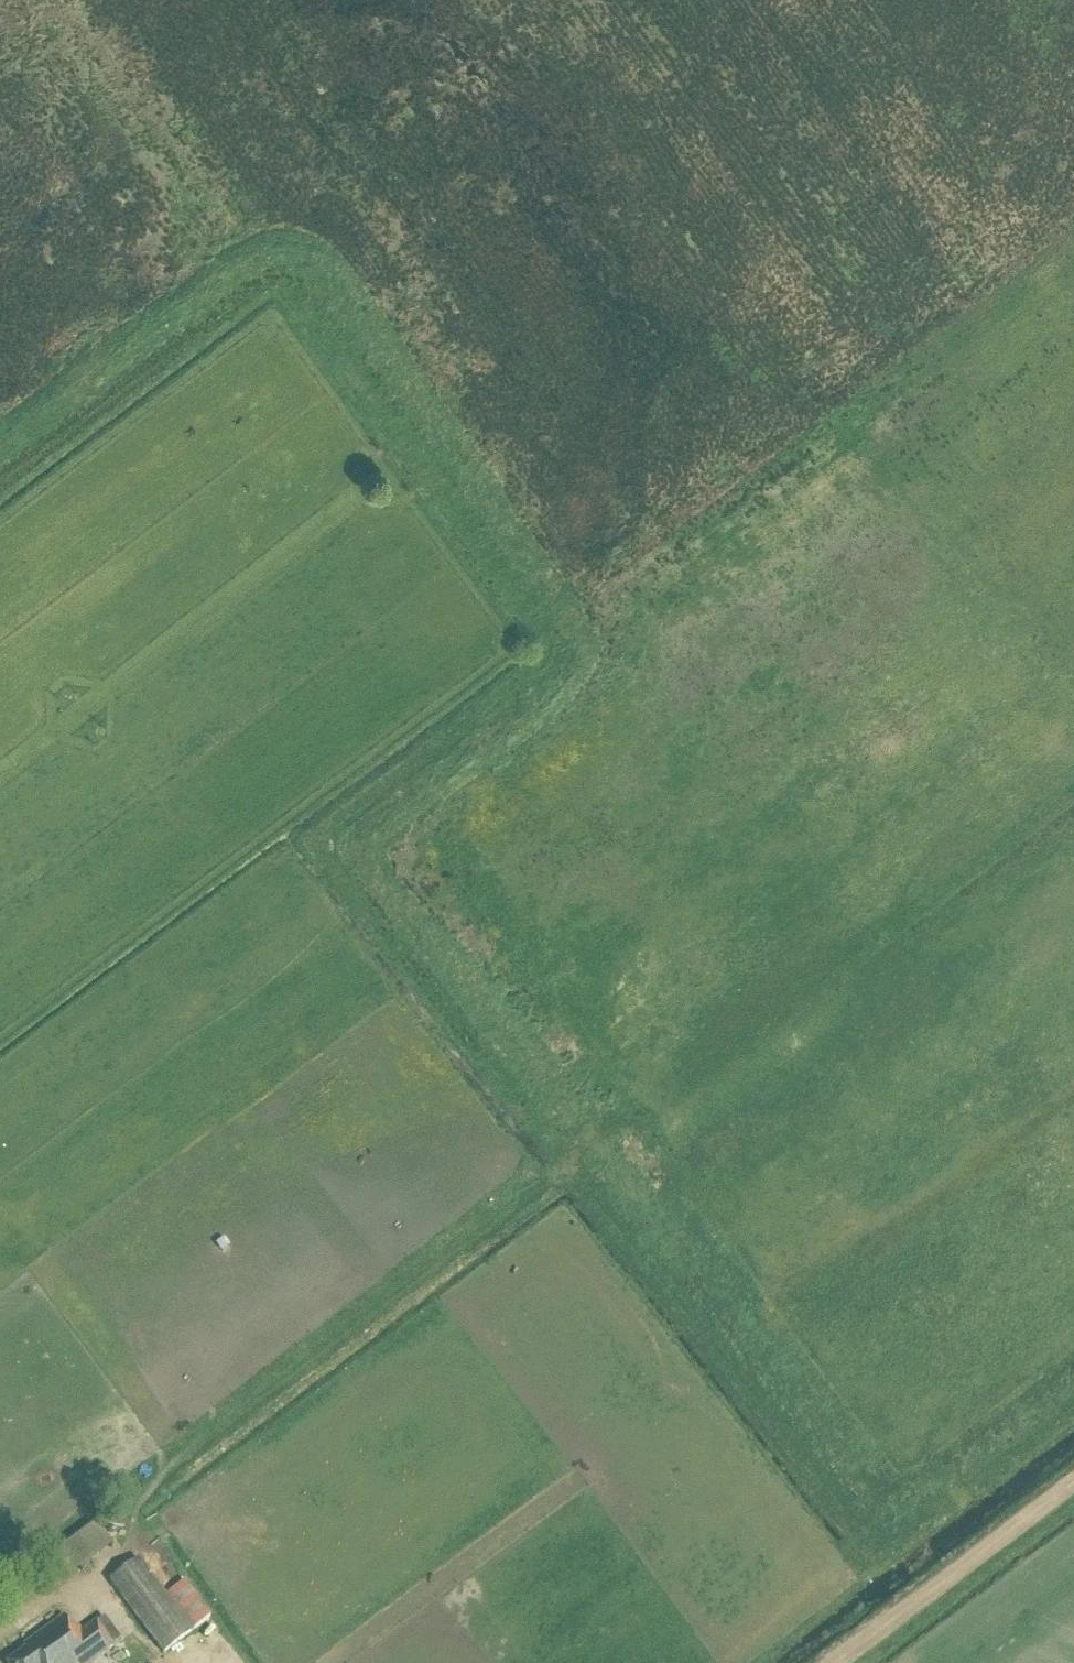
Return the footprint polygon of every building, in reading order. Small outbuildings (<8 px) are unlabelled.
[(185,1583),(166,1598),(139,1562),(109,1585),(163,1657),(193,1634),(192,1633),(212,1618),(185,1583)] [(115,1649),(97,1624),(82,1634),(77,1628),(73,1631),(64,1619),(22,1649),(25,1654),(12,1662),(95,1662),(115,1649)]
